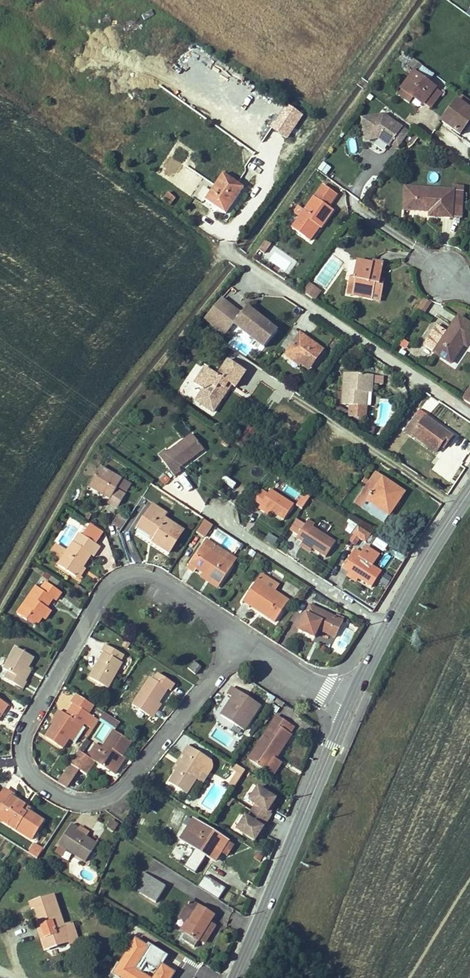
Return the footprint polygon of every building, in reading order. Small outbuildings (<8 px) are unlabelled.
[(425,29),(417,23),(412,29),(421,35),(425,29)] [(423,66),(414,59),(410,66),(418,72),(423,66)] [(434,75),(423,67),(417,74),(428,83),(434,75)] [(428,83),(417,74),(414,72),(402,89),(413,98),(423,105),(424,104),(430,109),(442,93),(428,83)] [(413,98),(402,89),(398,94),(410,103),(413,98)] [(462,95),(457,101),(469,110),(469,101),(462,95)] [(457,101),(442,121),(457,133),(463,124),(467,126),(469,122),(469,110),(457,101)] [(302,115),(287,105),(282,113),(275,123),(271,128),(286,138),(302,115)] [(282,113),(277,110),(270,120),(275,123),(282,113)] [(391,144),(398,149),(409,133),(384,115),(362,118),(366,141),(375,139),(374,135),(378,135),(378,139),(390,147),(391,144)] [(460,135),(467,126),(463,124),(457,133),(460,135)] [(185,168),(194,152),(177,143),(166,162),(163,161),(157,172),(176,183),(191,191),(200,176),(185,168)] [(330,169),(323,163),(319,169),(326,175),(330,169)] [(244,188),(223,174),(205,200),(226,214),(244,188)] [(337,195),(323,185),(305,211),(300,218),(292,229),(306,238),(315,225),(319,227),(320,228),(333,211),(328,207),(337,195)] [(453,191),(405,188),(404,210),(425,212),(425,209),(430,209),(430,212),(429,217),(452,218),(452,206),(461,207),(462,186),(453,186),(453,191)] [(175,198),(168,193),(163,200),(170,205),(175,198)] [(452,218),(460,219),(461,207),(452,206),(452,218)] [(305,211),(299,207),(294,214),(300,218),(305,211)] [(319,227),(315,225),(306,238),(310,241),(319,227)] [(271,244),(266,241),(259,250),(264,254),(271,244)] [(352,295),(372,299),(373,294),(381,295),(383,286),(379,285),(380,280),(382,271),(372,269),(373,264),(372,264),(356,261),(353,278),(350,278),(347,293),(353,294),(352,295)] [(372,269),(382,271),(383,263),(373,262),(372,264),(373,264),(372,269)] [(309,285),(304,293),(315,300),(320,292),(309,285)] [(428,301),(424,298),(417,309),(420,311),(428,301)] [(241,316),(222,299),(205,319),(225,336),(234,326),(263,350),(277,334),(256,316),(251,312),(247,309),(241,316)] [(424,314),(431,303),(428,301),(420,311),(424,314)] [(254,308),(251,312),(256,316),(259,313),(254,308)] [(424,346),(451,364),(462,347),(461,346),(462,344),(464,345),(467,347),(469,343),(469,325),(458,317),(458,318),(453,325),(448,333),(437,326),(424,346)] [(299,335),(293,331),(281,348),(287,352),(299,335)] [(323,350),(300,333),(299,335),(287,352),(286,353),(305,366),(308,362),(312,365),(323,350)] [(402,338),(398,345),(406,348),(409,341),(402,338)] [(345,352),(341,359),(346,362),(350,356),(345,352)] [(246,371),(228,360),(218,375),(206,367),(194,384),(203,390),(196,401),(213,412),(228,390),(224,388),(228,383),(231,385),(235,387),(246,371)] [(373,376),(345,373),(342,405),(350,405),(361,406),(362,395),(359,395),(359,392),(366,393),(372,393),(372,384),(373,376)] [(384,376),(373,376),(372,384),(383,385),(384,376)] [(361,406),(350,405),(349,416),(364,418),(366,393),(359,392),(359,395),(362,395),(361,406)] [(338,406),(335,411),(343,416),(346,411),(338,406)] [(420,410),(404,432),(412,438),(413,435),(436,452),(441,444),(444,441),(447,443),(452,435),(426,417),(427,415),(420,410)] [(165,450),(158,455),(175,476),(181,471),(179,469),(204,450),(192,434),(167,452),(165,450)] [(101,467),(90,486),(111,499),(108,503),(118,508),(125,495),(116,490),(118,487),(127,492),(131,485),(101,467)] [(382,478),(376,473),(368,485),(375,489),(382,478)] [(225,474),(222,480),(233,487),(237,481),(225,474)] [(189,492),(194,488),(184,476),(179,480),(189,492)] [(404,492),(382,478),(375,489),(368,485),(355,504),(384,523),(404,492)] [(262,490),(255,501),(261,506),(270,511),(284,520),(294,505),(271,489),(268,494),(262,490)] [(153,505),(138,528),(152,537),(154,535),(157,537),(154,541),(153,542),(169,553),(184,531),(164,518),(167,514),(153,505)] [(261,506),(260,508),(268,514),(270,511),(261,506)] [(126,521),(119,516),(115,523),(121,528),(126,521)] [(212,525),(205,520),(196,533),(204,538),(212,525)] [(308,520),(305,525),(297,520),(290,531),(298,536),(296,539),(303,543),(312,549),(325,558),(336,542),(313,527),(315,524),(308,520)] [(356,527),(350,524),(345,531),(351,535),(356,527)] [(90,525),(83,536),(97,544),(104,534),(90,525)] [(371,535),(358,526),(353,534),(366,543),(371,535)] [(62,560),(59,565),(77,577),(83,567),(91,555),(95,557),(101,547),(83,536),(80,533),(69,551),(62,560)] [(268,533),(264,540),(274,545),(278,538),(268,533)] [(207,540),(188,568),(194,572),(197,569),(203,573),(220,585),(233,565),(236,559),(229,555),(226,560),(210,550),(214,545),(207,540)] [(312,549),(303,543),(301,546),(310,551),(312,549)] [(69,551),(59,544),(53,553),(62,560),(69,551)] [(214,545),(210,550),(226,560),(229,555),(214,545)] [(354,549),(342,569),(349,573),(358,579),(372,588),(382,572),(373,566),(379,557),(364,547),(361,553),(354,549)] [(384,553),(377,564),(384,568),(390,557),(384,553)] [(83,567),(77,577),(80,579),(86,569),(83,567)] [(52,576),(46,572),(42,577),(48,581),(52,576)] [(218,588),(220,585),(203,573),(201,577),(218,588)] [(349,573),(347,576),(356,581),(358,579),(349,573)] [(262,574),(257,580),(277,594),(282,587),(262,574)] [(52,576),(49,580),(57,586),(60,582),(52,576)] [(257,580),(244,601),(251,606),(252,604),(263,611),(261,613),(275,622),(289,601),(277,594),(257,580)] [(36,587),(18,614),(27,621),(29,618),(38,624),(42,618),(45,620),(51,611),(47,608),(53,599),(56,601),(61,593),(46,582),(41,590),(36,587)] [(85,594),(87,591),(77,585),(75,588),(85,594)] [(252,604),(251,606),(261,613),(263,611),(252,604)] [(311,606),(299,630),(315,637),(319,628),(322,629),(322,630),(336,637),(343,621),(335,618),(325,612),(319,610),(311,606)] [(29,618),(27,621),(36,627),(38,624),(29,618)] [(124,655),(105,645),(102,651),(104,653),(89,678),(108,688),(122,663),(120,662),(124,655)] [(16,648),(4,669),(8,672),(5,678),(23,689),(27,682),(22,679),(29,668),(34,658),(16,648)] [(194,661),(188,669),(195,675),(201,667),(194,661)] [(27,682),(33,671),(29,668),(22,679),(27,682)] [(151,677),(132,705),(150,716),(159,703),(168,689),(171,691),(175,684),(158,673),(154,679),(151,677)] [(261,705),(233,687),(228,695),(233,698),(235,699),(231,704),(229,703),(221,715),(244,730),(261,705)] [(94,705),(77,694),(71,703),(73,704),(66,715),(62,712),(54,725),(46,737),(63,749),(71,736),(79,724),(83,726),(85,724),(91,728),(93,729),(99,720),(88,714),(94,705)] [(284,703),(277,698),(275,702),(282,707),(284,703)] [(0,710),(4,712),(8,705),(0,700),(0,711),(0,710)] [(152,718),(161,704),(159,703),(150,716),(152,718)] [(279,708),(274,705),(271,709),(276,713),(279,708)] [(62,712),(59,710),(51,723),(54,725),(62,712)] [(120,723),(104,712),(101,718),(116,728),(120,723)] [(290,724),(277,716),(250,760),(266,771),(275,758),(273,757),(274,755),(276,756),(290,734),(285,731),(290,724)] [(79,724),(71,736),(75,739),(83,726),(79,724)] [(295,727),(290,724),(285,731),(290,734),(295,727)] [(79,750),(70,764),(78,769),(87,775),(95,762),(109,771),(118,757),(117,756),(118,754),(122,756),(131,742),(114,731),(103,748),(96,743),(87,756),(83,753),(79,750)] [(90,742),(86,739),(79,750),(83,753),(90,742)] [(211,761),(188,746),(184,753),(187,755),(176,771),(169,783),(187,794),(197,779),(205,766),(211,770),(213,766),(211,761)] [(187,755),(184,753),(173,769),(176,771),(187,755)] [(114,774),(125,757),(122,756),(118,754),(117,756),(118,757),(109,771),(114,774)] [(282,763),(275,758),(266,771),(273,775),(282,763)] [(246,770),(235,763),(231,768),(237,772),(242,775),(246,770)] [(78,769),(70,764),(58,783),(65,787),(78,769)] [(211,770),(205,766),(197,779),(203,783),(211,770)] [(242,775),(237,772),(229,785),(234,788),(242,775)] [(255,804),(251,811),(267,821),(272,814),(270,813),(267,812),(273,803),(276,798),(258,787),(249,801),(255,804)] [(0,797),(0,814),(0,815),(0,819),(32,840),(43,821),(29,812),(27,811),(25,813),(21,810),(24,805),(12,797),(13,795),(5,790),(0,797)] [(172,818),(178,822),(184,811),(178,808),(172,818)] [(267,821),(251,811),(247,817),(245,815),(236,829),(254,841),(258,836),(263,827),(267,821)] [(188,827),(192,820),(187,817),(183,824),(188,827)] [(188,827),(180,839),(195,849),(206,856),(214,861),(216,858),(217,858),(221,852),(228,842),(193,819),(192,820),(188,827)] [(118,825),(112,820),(108,827),(114,831),(118,825)] [(78,829),(72,824),(59,845),(60,846),(67,850),(85,862),(97,844),(86,837),(77,831),(78,829)] [(89,833),(80,827),(78,829),(77,831),(86,837),(89,833)] [(266,829),(263,827),(258,836),(260,838),(266,829)] [(234,845),(228,842),(221,852),(227,856),(234,845)] [(42,851),(34,846),(29,853),(37,859),(42,851)] [(67,850),(60,846),(55,852),(62,857),(67,850)] [(195,874),(206,856),(195,849),(184,867),(195,874)] [(168,859),(164,865),(170,869),(174,863),(168,859)] [(133,888),(139,893),(150,876),(143,873),(133,888)] [(205,875),(198,887),(219,900),(226,888),(205,875)] [(166,887),(150,876),(139,893),(156,903),(166,887)] [(53,894),(29,902),(32,910),(35,909),(41,925),(48,946),(68,939),(69,943),(70,946),(79,943),(72,922),(63,925),(53,894)] [(214,916),(190,902),(182,914),(190,918),(188,922),(183,931),(186,933),(181,939),(194,947),(199,939),(209,923),(214,916)] [(190,918),(182,914),(180,918),(188,922),(190,918)] [(215,927),(209,923),(199,939),(205,943),(215,927)] [(48,946),(41,925),(38,926),(46,951),(69,943),(68,939),(48,946)] [(121,977),(150,977),(135,969),(148,946),(136,939),(119,965),(124,968),(118,977),(121,977)] [(124,968),(119,965),(113,973),(118,977),(124,968)] [(174,972),(162,965),(154,977),(171,977),(174,972)]
